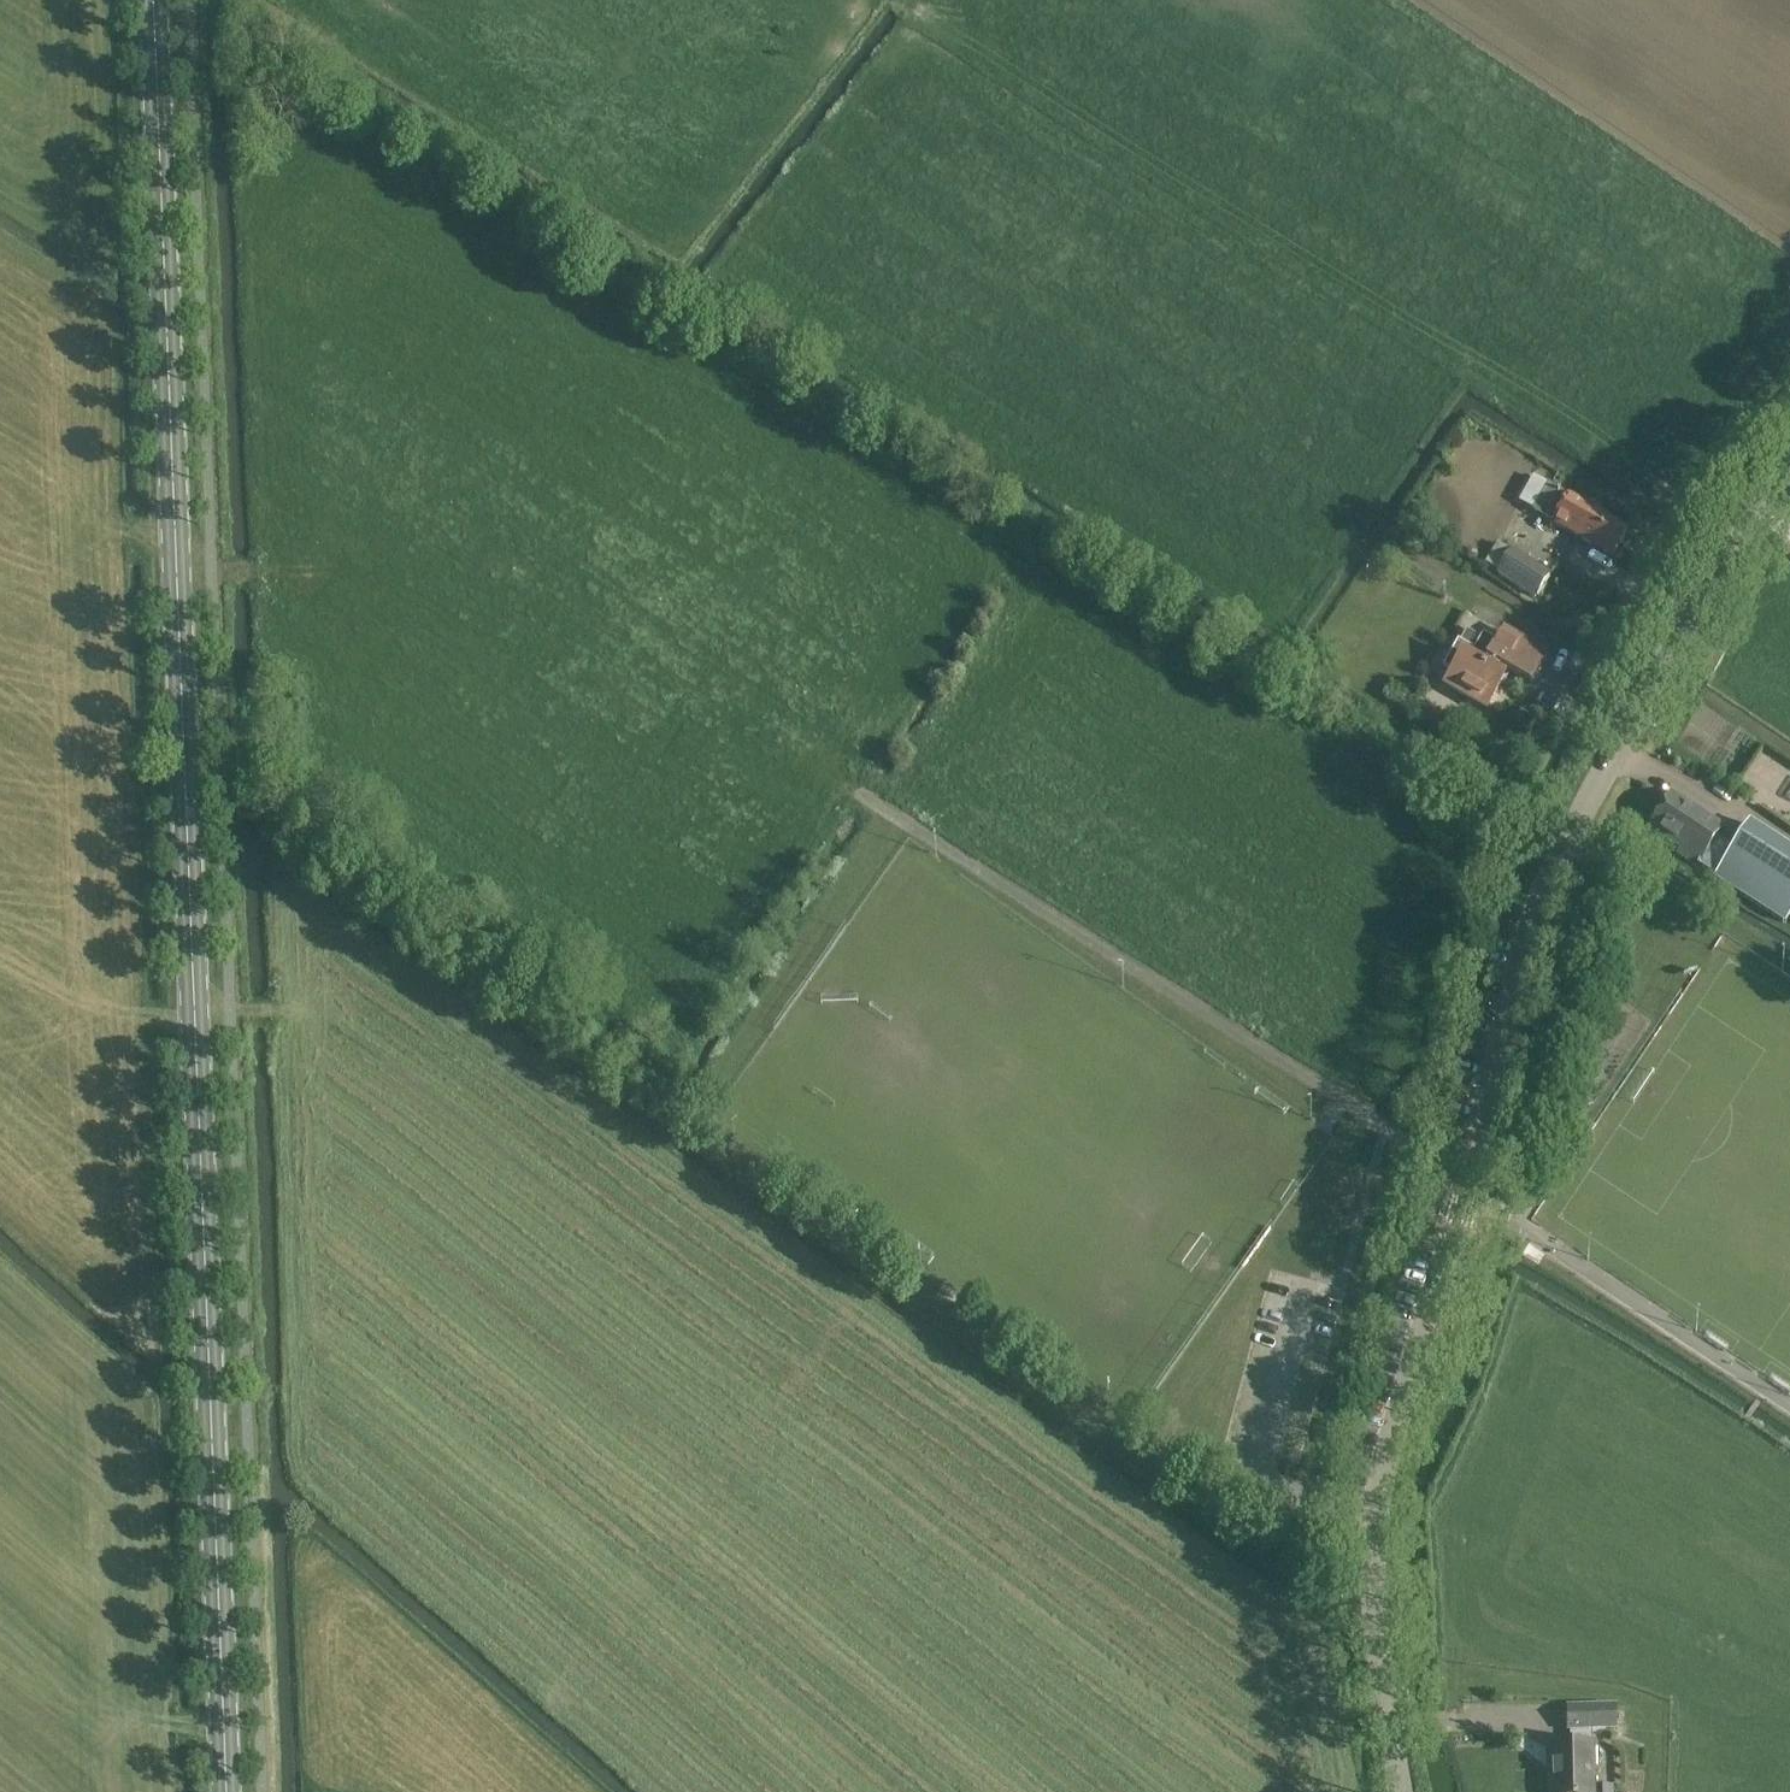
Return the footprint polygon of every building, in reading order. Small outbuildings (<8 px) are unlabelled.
[(1553,522),(1612,557),(1628,530),(1569,496),(1548,484),(1532,512),(1552,524),(1553,522)] [(1551,574),(1512,548),(1495,573),(1534,599),(1551,574)] [(1444,685),(1486,709),(1504,679),(1496,675),(1501,667),(1530,683),(1546,655),(1504,631),(1497,643),(1483,634),(1481,639),(1466,631),(1460,642),(1458,641),(1443,668),(1452,673),(1444,685)] [(1678,853),(1697,866),(1712,843),(1723,826),(1672,793),(1649,827),(1681,848),(1678,853)] [(1789,919),(1789,849),(1750,823),(1714,879),(1785,924),(1789,918),(1789,919)] [(1534,1193),(1520,1189),(1515,1204),(1529,1209),(1534,1193)] [(1612,1787),(1593,1788),(1592,1732),(1616,1731),(1616,1706),(1566,1707),(1566,1733),(1570,1733),(1570,1744),(1551,1745),(1551,1791),(1612,1791),(1612,1787)]
